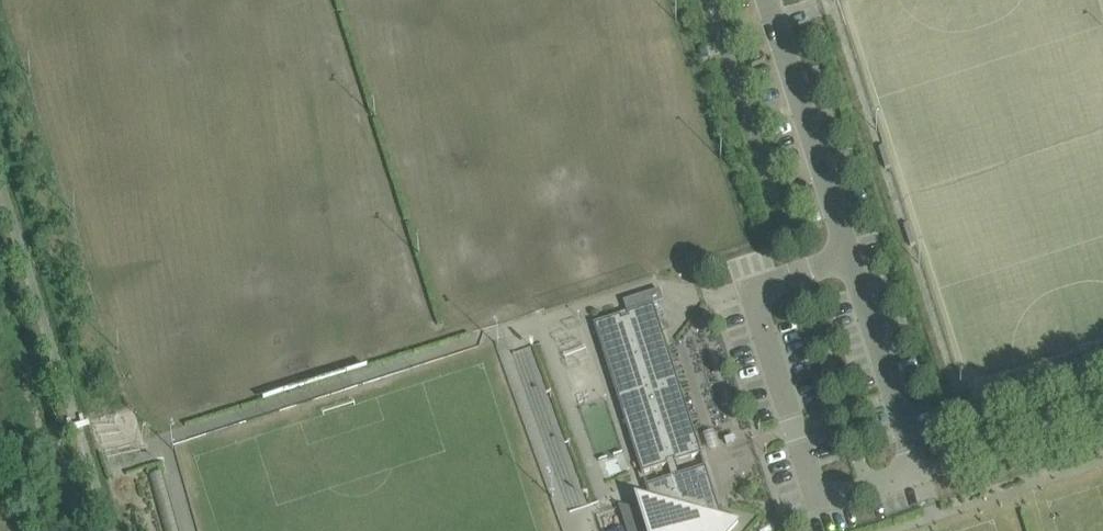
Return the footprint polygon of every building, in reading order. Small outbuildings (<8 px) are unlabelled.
[(674,459),(675,462),(702,454),(696,437),(668,349),(654,304),(662,301),(659,290),(623,301),(628,317),(622,318),(621,315),(594,324),(642,473),(669,464),(668,461),(674,459)] [(735,435),(725,439),(727,444),(737,441),(735,435)] [(738,521),(722,518),(706,466),(646,485),(652,503),(653,504),(651,513),(645,512),(645,513),(646,513),(652,530),(730,530),(738,521)]
